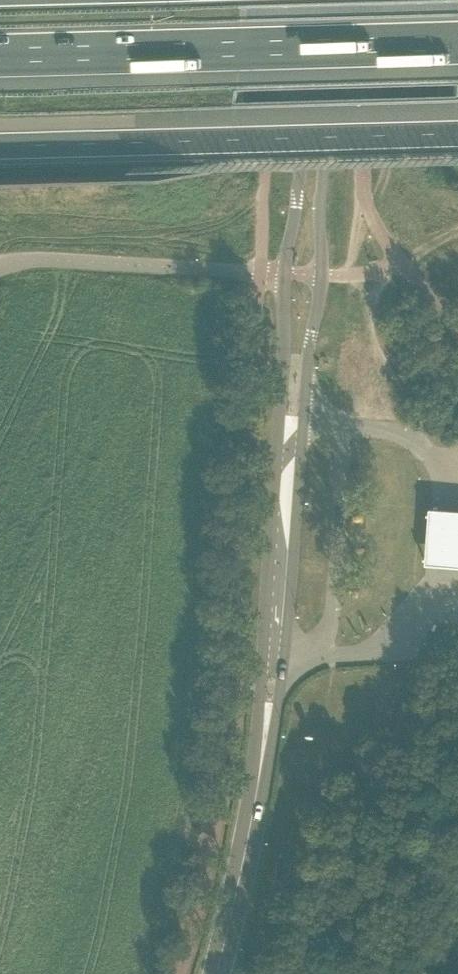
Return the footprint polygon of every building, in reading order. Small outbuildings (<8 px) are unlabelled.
[(429,509),(425,564),(457,566),(457,511),(429,509)]
